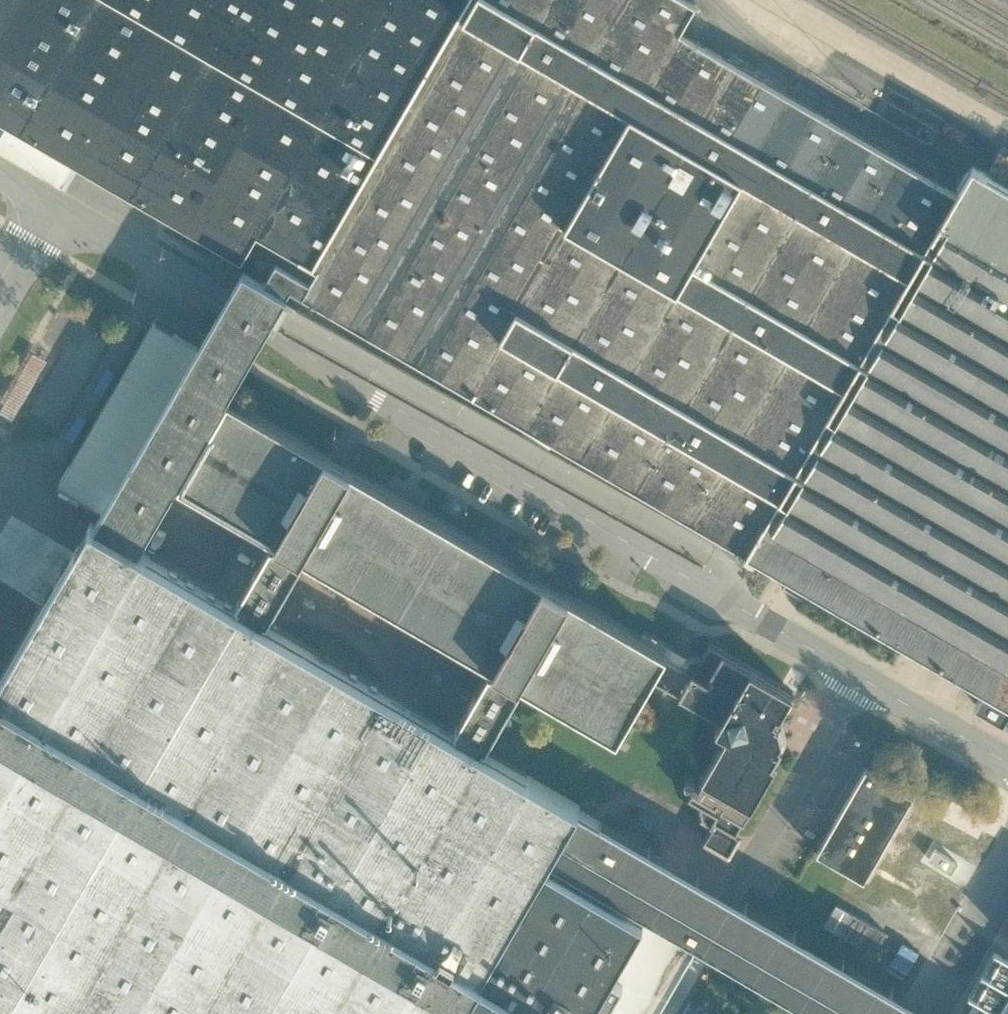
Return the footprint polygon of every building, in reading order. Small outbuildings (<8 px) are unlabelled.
[(473,0),(0,0),(0,115),(8,120),(0,135),(0,144),(67,180),(79,160),(247,257),(262,231),(323,266),(473,0)] [(323,266),(316,279),(308,292),(751,553),(964,184),(690,25),(704,0),(473,0),(323,266)] [(751,553),(747,556),(1007,706),(1007,178),(978,161),(971,173),(964,184),(751,553)] [(197,348),(95,520),(147,551),(186,485),(236,399),(254,368),(262,355),(266,349),(277,330),(292,305),(298,294),(301,288),(308,292),(316,279),(279,258),(268,276),(246,263),(225,299),(214,319),(210,325),(202,338),(197,348)] [(47,339),(63,348),(30,410),(63,428),(112,335),(63,309),(47,339)] [(95,520),(197,348),(154,323),(54,497),(95,520)] [(48,357),(33,349),(0,408),(0,409),(15,417),(48,357)] [(236,399),(186,485),(283,540),(245,607),(274,624),(313,556),(507,668),(468,736),(498,753),(536,687),(619,735),(669,648),(340,459),(236,399)] [(95,520),(0,682),(0,1013),(586,1013),(645,912),(548,857),(581,801),(498,753),(468,736),(274,624),(245,607),(173,565),(147,551),(95,520)] [(700,802),(707,808),(707,819),(719,827),(711,842),(737,858),(794,747),(788,721),(804,697),(716,650),(690,695),(731,720),(726,730),(738,737),(700,802)] [(873,879),(884,860),(921,799),(924,793),(879,766),(827,852),(873,879)] [(929,1000),(738,891),(581,801),(548,857),(706,946),(824,1013),(954,1013),(929,1000)]
